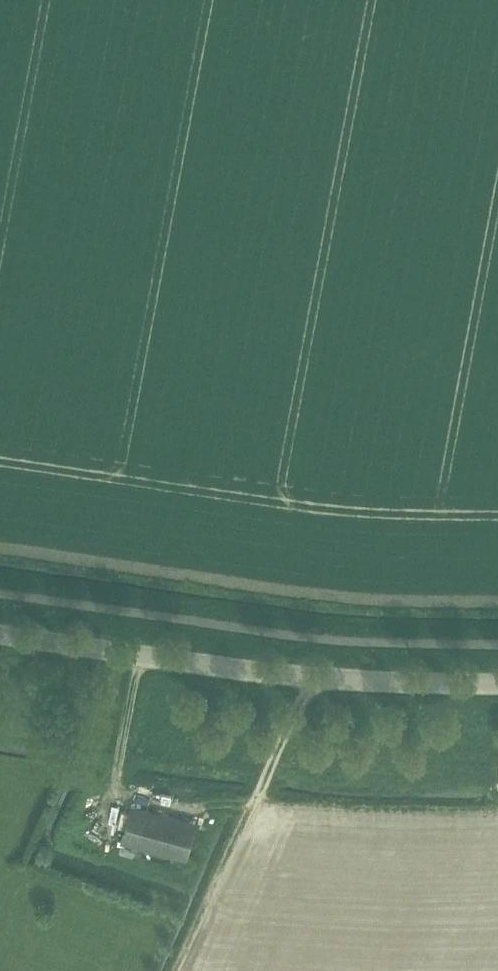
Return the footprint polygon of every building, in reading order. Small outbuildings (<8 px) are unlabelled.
[(123,843),(186,860),(196,823),(133,806),(123,843)]
